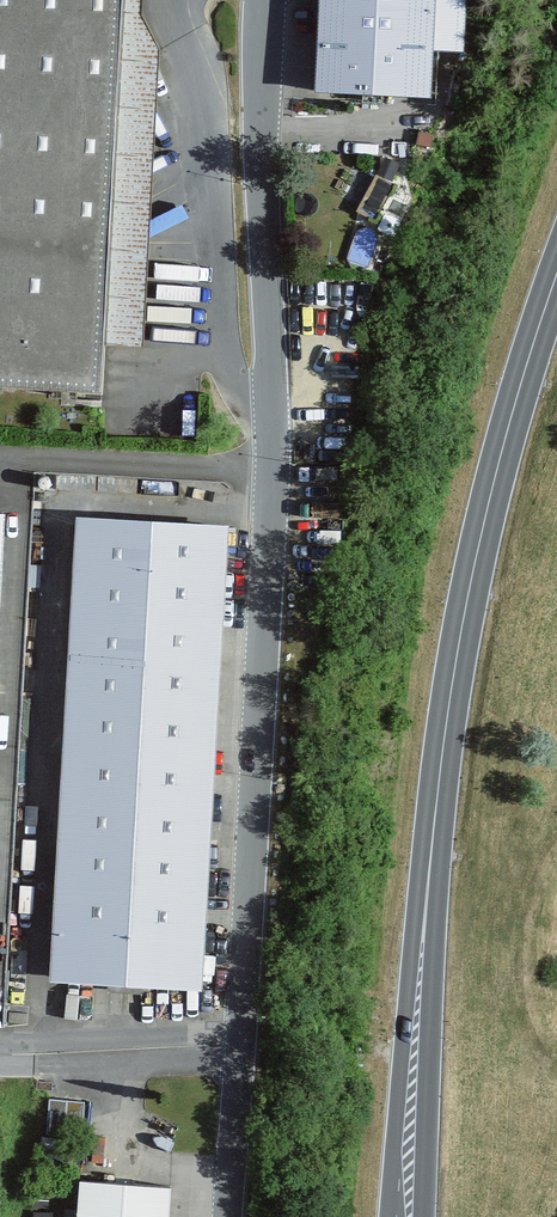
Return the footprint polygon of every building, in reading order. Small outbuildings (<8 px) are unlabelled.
[(124,404),(138,0),(0,0),(0,399),(124,404)] [(321,111),(438,116),(443,0),(325,0),(321,111)] [(202,991),(230,529),(80,520),(51,982),(202,991)] [(78,1216),(176,1216),(178,1193),(80,1185),(78,1216)]
